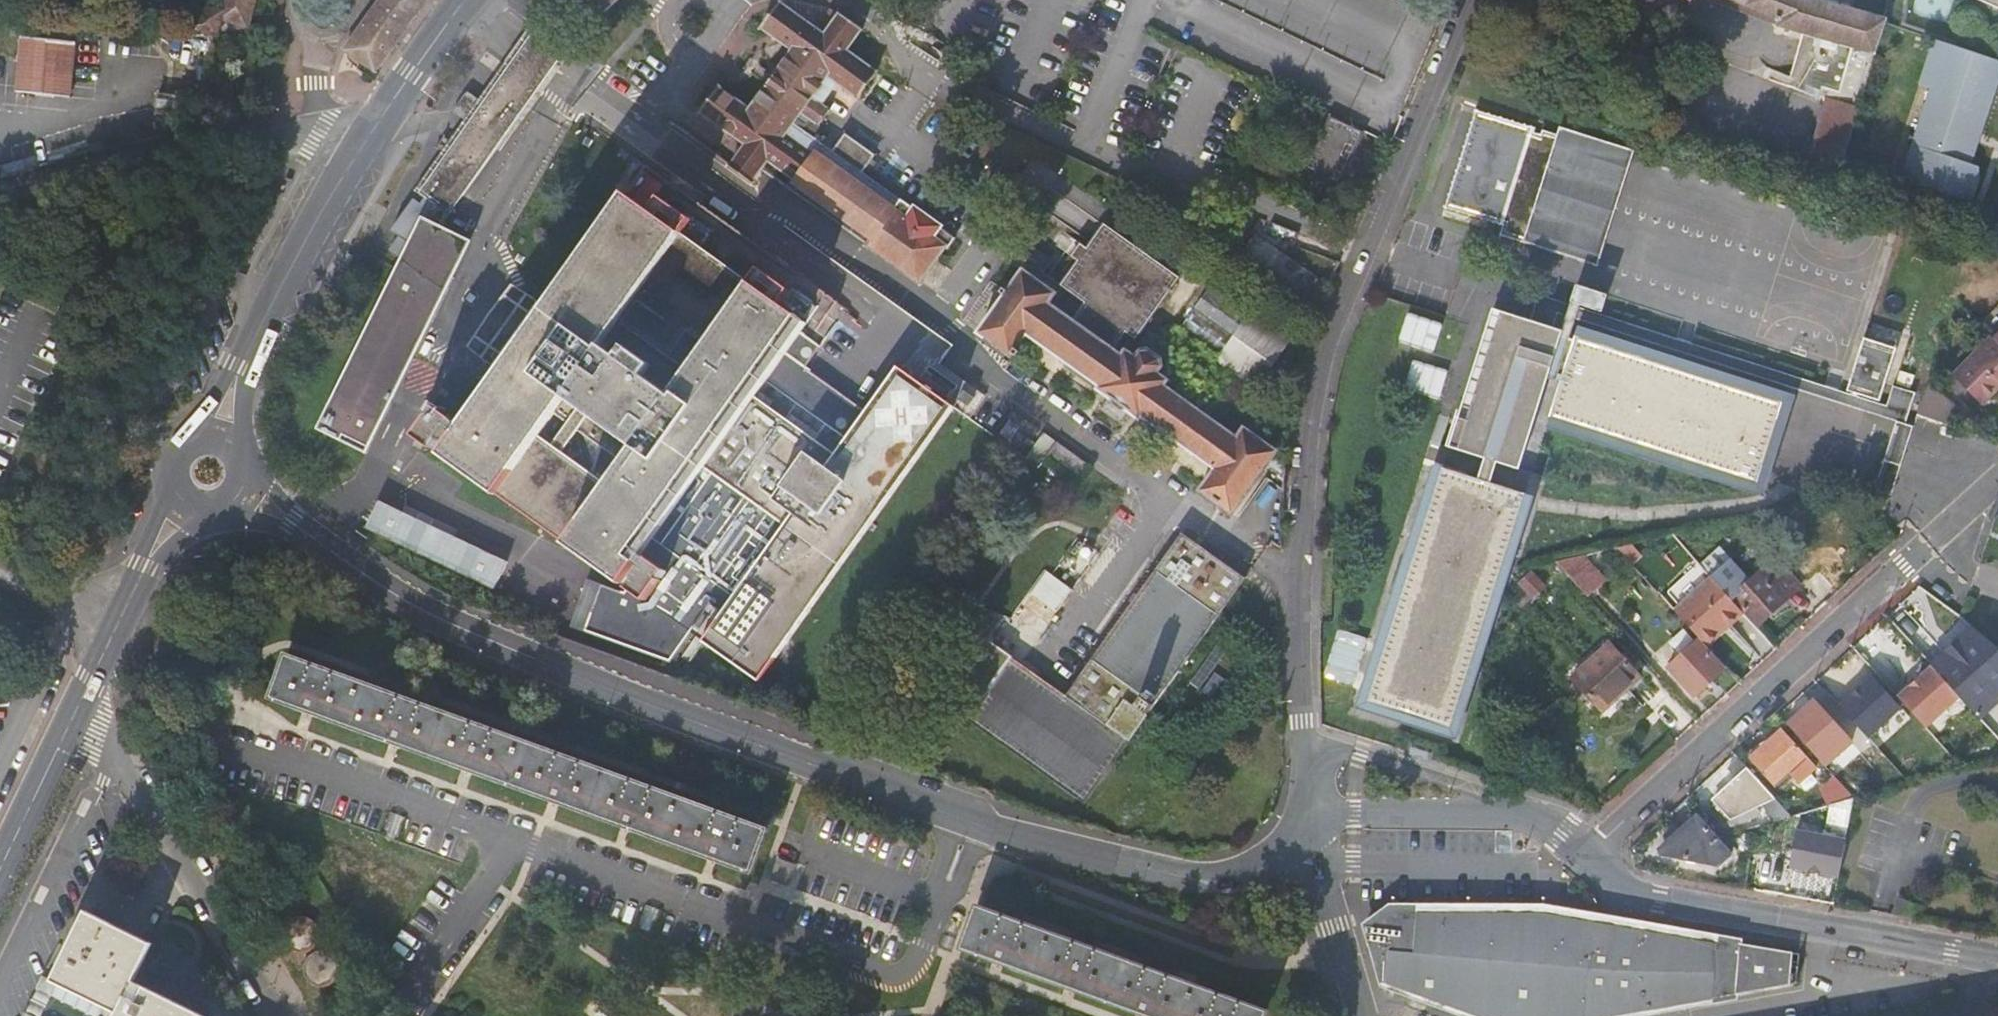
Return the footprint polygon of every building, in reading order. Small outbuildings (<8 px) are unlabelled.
[(191,29),(218,36),(222,19),(250,26),(257,0),(224,0),(221,11),(198,5),(191,29)] [(344,51),(377,74),(429,0),(380,0),(344,51)] [(604,16),(623,0),(590,0),(604,16)] [(1284,30),(1299,0),(1223,0),(1284,30)] [(1446,18),(1407,0),(1299,0),(1284,30),(1411,93),(1446,18)] [(1813,0),(1732,0),(1780,20),(1778,29),(1792,33),(1776,89),(1809,98),(1812,89),(1832,95),(1836,79),(1832,78),(1842,46),(1875,54),(1884,23),(1891,0),(1869,0),(1864,14),(1815,1),(1813,0)] [(790,52),(750,109),(719,88),(702,114),(745,144),(729,167),(752,184),(768,162),(795,181),(793,183),(872,239),(868,246),(920,282),(953,238),(941,229),(942,227),(914,207),(913,209),(862,174),(874,158),(845,136),(833,152),(794,125),(801,115),(818,127),(828,112),(821,106),(836,84),(856,99),(875,72),(846,52),(861,30),(838,14),(836,17),(830,12),(816,31),(779,5),(761,31),(790,52)] [(512,64),(506,72),(537,94),(543,85),(554,69),(572,43),(542,21),(524,47),(512,64)] [(32,41),(70,45),(72,29),(34,25),(32,41)] [(1976,165),(1969,163),(1997,81),(1997,60),(1932,38),(1918,82),(1929,86),(1897,177),(1964,200),(1976,165)] [(69,100),(75,46),(70,45),(32,41),(24,40),(18,95),(69,100)] [(537,94),(506,72),(486,102),(473,121),(457,110),(470,91),(448,76),(428,103),(436,126),(447,133),(459,141),(451,153),(423,193),(429,197),(424,204),(418,200),(396,232),(403,236),(393,251),(406,259),(324,429),(369,451),(454,274),(422,259),(445,226),(537,94)] [(1834,188),(1867,82),(1856,79),(1847,105),(1827,99),(1805,178),(1834,188)] [(457,110),(473,121),(486,102),(470,91),(457,110)] [(179,111),(192,113),(194,95),(180,93),(180,97),(159,94),(157,114),(178,117),(179,111)] [(1334,181),(1340,184),(1363,133),(1361,131),(1369,115),(1341,102),(1333,119),(1331,118),(1307,168),(1312,171),(1311,175),(1314,182),(1325,187),(1331,184),(1334,181)] [(1447,205),(1503,223),(1500,234),(1533,245),(1569,138),(1478,109),(1447,205)] [(459,141),(447,133),(439,145),(451,153),(459,141)] [(1632,158),(1569,138),(1533,245),(1598,267),(1632,158)] [(757,397),(778,368),(821,309),(830,316),(840,303),(649,164),(546,309),(502,371),(443,453),(622,582),(655,538),(694,567),(700,578),(711,586),(717,583),(735,596),(703,640),(760,680),(955,409),(951,405),(900,367),(858,426),(838,454),(757,397)] [(1047,304),(1054,294),(1022,271),(978,332),(1011,356),(1027,334),(1101,386),(1098,389),(1140,419),(1143,416),(1216,468),(1200,491),(1233,514),(1277,451),(1243,429),(1236,439),(1163,387),(1167,381),(1157,373),(1161,368),(1160,360),(1149,351),(1141,353),(1136,359),(1126,352),(1122,357),(1111,349),(1125,330),(1136,338),(1179,277),(1103,224),(1095,236),(1086,248),(1078,261),(1061,285),(1085,302),(1071,321),(1047,304)] [(422,259),(454,274),(369,451),(374,454),(476,241),(445,226),(422,259)] [(1254,233),(1229,268),(1298,318),(1323,283),(1254,233)] [(1078,243),(1069,255),(1078,261),(1086,248),(1078,243)] [(1210,284),(1178,329),(1214,356),(1246,311),(1210,284)] [(502,371),(546,309),(515,287),(471,349),(502,371)] [(1247,310),(1246,311),(1214,356),(1258,387),(1291,341),(1247,310)] [(1481,480),(1445,469),(1371,703),(1454,729),(1527,494),(1492,484),(1499,463),(1520,470),(1549,379),(1561,383),(1550,418),(1758,483),(1784,402),(1576,337),(1574,342),(1562,338),(1555,359),(1523,349),(1531,322),(1494,311),(1451,449),(1487,460),(1481,480)] [(1435,351),(1444,322),(1409,311),(1400,341),(1435,351)] [(1867,337),(1849,390),(1881,402),(1900,349),(1867,337)] [(1997,377),(1997,344),(1993,338),(1954,376),(1975,397),(1975,396),(1996,375),(1997,377)] [(1442,393),(1446,366),(1412,361),(1408,388),(1442,393)] [(838,454),(858,426),(778,368),(757,397),(838,454)] [(1982,403),(1997,388),(1997,377),(1996,375),(1975,396),(1982,403)] [(1952,429),(1956,416),(1959,407),(1929,385),(1918,417),(1952,429)] [(440,408),(419,436),(435,447),(456,419),(440,408)] [(1440,412),(1433,443),(1447,446),(1454,415),(1440,412)] [(1952,429),(1960,432),(1964,419),(1956,416),(1952,429)] [(1079,478),(1088,463),(1059,444),(1049,459),(1079,478)] [(1866,504),(1880,520),(1889,497),(1880,494),(1866,504)] [(378,502),(366,532),(498,585),(510,555),(378,502)] [(1182,534),(1064,695),(989,641),(967,626),(941,662),(984,693),(965,719),(1082,804),(1244,579),(1182,534)] [(1756,625),(1800,587),(1775,559),(1732,598),(1756,625)] [(650,560),(630,587),(647,600),(667,572),(650,560)] [(1554,563),(1574,585),(1583,578),(1566,560),(1554,563)] [(1032,592),(1058,608),(1072,585),(1045,569),(1032,592)] [(1520,584),(1512,591),(1514,594),(1512,596),(1517,602),(1527,593),(1532,598),(1542,588),(1528,573),(1519,582),(1520,584)] [(1718,635),(1715,631),(1739,609),(1711,578),(1674,612),(1705,646),(1718,635)] [(1006,618),(980,607),(967,626),(989,641),(1006,618)] [(1895,627),(1912,646),(1926,632),(1909,613),(1895,627)] [(1660,678),(1684,705),(1722,670),(1698,643),(1660,678)] [(1600,714),(1636,681),(1607,647),(1571,681),(1600,714)] [(749,871),(765,829),(286,655),(271,696),(749,871)] [(1899,698),(1927,730),(1961,700),(1932,668),(1899,698)] [(1840,707),(1868,739),(1902,708),(1873,677),(1840,707)] [(1814,702),(1791,724),(1788,726),(1825,767),(1851,743),(1814,702)] [(1757,745),(1746,755),(1750,758),(1748,759),(1773,786),(1788,772),(1797,782),(1813,768),(1780,731),(1761,748),(1757,745)] [(1891,771),(1886,774),(1881,779),(1888,788),(1903,783),(1892,770),(1891,771)] [(1721,795),(1738,814),(1772,797),(1747,771),(1721,795)] [(1853,798),(1843,786),(1833,795),(1835,803),(1853,798)] [(1663,847),(1665,858),(1718,866),(1729,856),(1695,819),(1663,847)] [(1790,870),(1839,878),(1845,842),(1796,833),(1790,870)] [(788,886),(795,865),(779,859),(771,879),(788,886)] [(1264,1011),(976,906),(960,948),(1144,1015),(1262,1015),(1264,1011)] [(208,1015),(134,978),(152,941),(89,910),(57,975),(120,1006),(115,1015),(207,1015),(208,1015)] [(1397,914),(1367,934),(1383,989),(1457,1015),(1649,1015),(1796,991),(1800,962),(1546,916),(1397,914)] [(316,951),(314,946),(319,937),(319,933),(319,930),(318,926),(316,923),(314,920),(310,918),(307,916),(303,916),(299,916),(296,917),(292,919),(290,921),(287,924),(286,928),(285,931),(285,935),(286,939),(288,942),(290,945),(294,947),(297,949),(291,952),(301,969),(307,967),(309,976),(312,979),(315,981),(318,983),(322,984),(326,984),(330,983),(333,981),(336,979),(338,976),(340,972),(341,968),(341,965),(340,961),(338,958),(336,955),(333,952),(330,951),(326,950),(322,949),(318,950),(316,951)]
